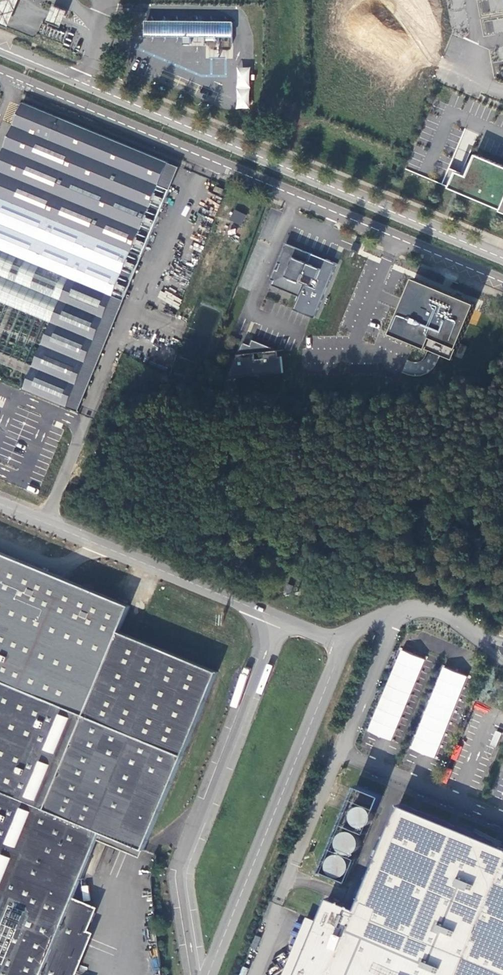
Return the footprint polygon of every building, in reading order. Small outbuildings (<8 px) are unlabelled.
[(8,27),(16,7),(19,0),(0,0),(0,24),(8,27)] [(48,17),(46,23),(60,28),(62,22),(66,12),(52,7),(48,17)] [(232,22),(144,20),(144,35),(182,36),(182,44),(190,44),(190,37),(232,37),(232,22)] [(251,66),(236,66),(236,109),(250,109),(251,66)] [(68,408),(133,253),(144,258),(171,191),(160,186),(169,164),(25,104),(0,164),(0,380),(68,408)] [(502,210),(502,166),(479,156),(470,177),(450,170),(443,185),(502,210)] [(171,191),(181,169),(169,164),(160,186),(171,191)] [(226,192),(218,188),(216,193),(224,196),(226,192)] [(241,225),(246,215),(235,209),(229,219),(241,225)] [(336,264),(284,243),(276,263),(278,264),(276,270),(273,269),(269,280),(272,281),(270,285),(298,297),(294,309),(311,316),(314,317),(336,264)] [(144,258),(133,253),(68,408),(79,413),(144,258)] [(474,307),(409,281),(386,336),(452,360),(474,307)] [(240,345),(226,378),(281,373),(279,357),(277,357),(276,350),(251,339),(248,345),(241,342),(240,345)] [(39,501),(64,440),(0,417),(0,485),(39,501)] [(0,553),(0,974),(43,974),(73,902),(101,834),(126,845),(144,852),(171,787),(180,765),(185,752),(218,674),(135,639),(125,635),(120,633),(130,607),(125,605),(119,603),(90,591),(84,588),(62,579),(56,577),(28,565),(21,562),(0,553)] [(356,802),(373,808),(378,797),(361,791),(356,802)] [(501,846),(452,826),(415,810),(400,804),(357,909),(329,897),(319,923),(297,974),(502,974),(502,846),(501,846)] [(43,974),(67,974),(94,911),(73,902),(43,974)] [(319,923),(307,918),(284,974),(297,974),(319,923)]
